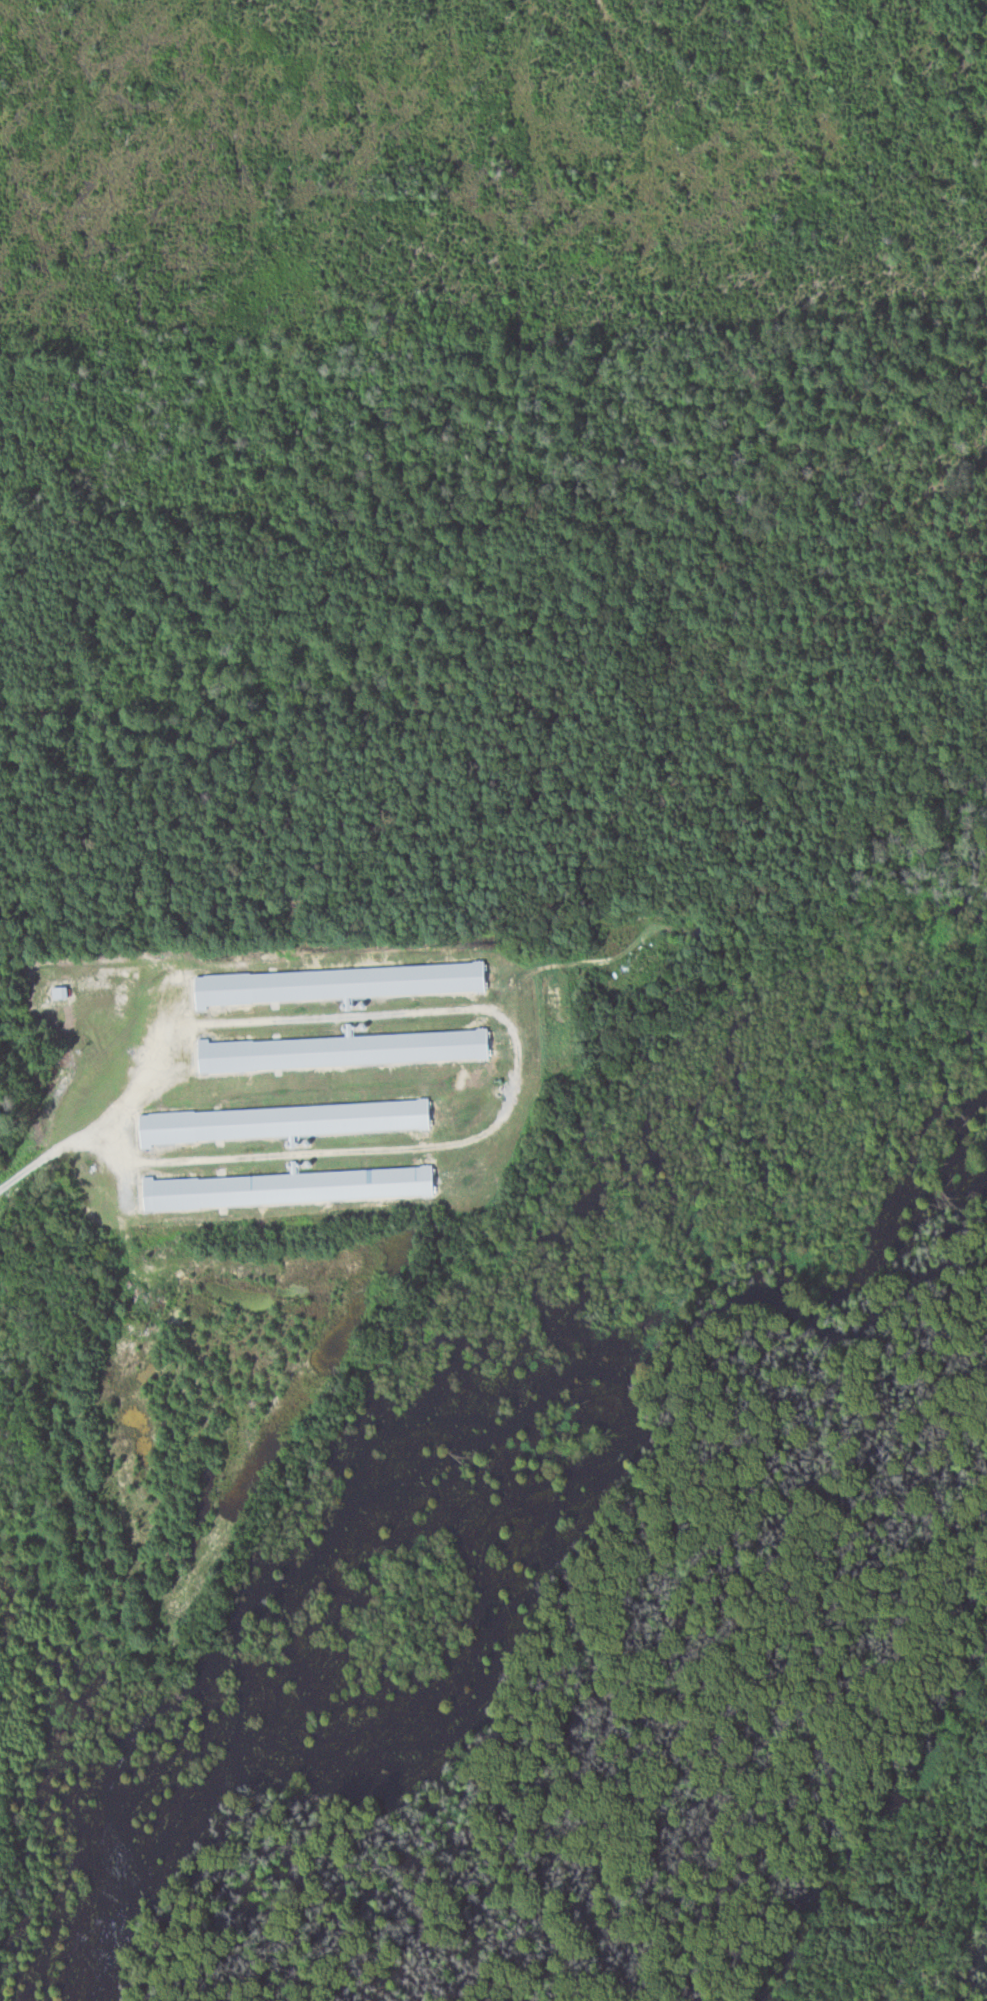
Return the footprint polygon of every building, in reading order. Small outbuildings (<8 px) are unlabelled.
[(483,963),(193,974),(195,1010),(206,1009),(206,1003),(484,993),(483,963)] [(51,987),(52,999),(67,998),(66,986),(51,987)] [(208,1040),(208,1038),(196,1039),(197,1071),(487,1061),(486,1030),(208,1040)] [(429,1130),(427,1099),(138,1113),(139,1143),(429,1130)] [(432,1198),(431,1168),(152,1177),(152,1176),(141,1176),(142,1208),(432,1198)]
